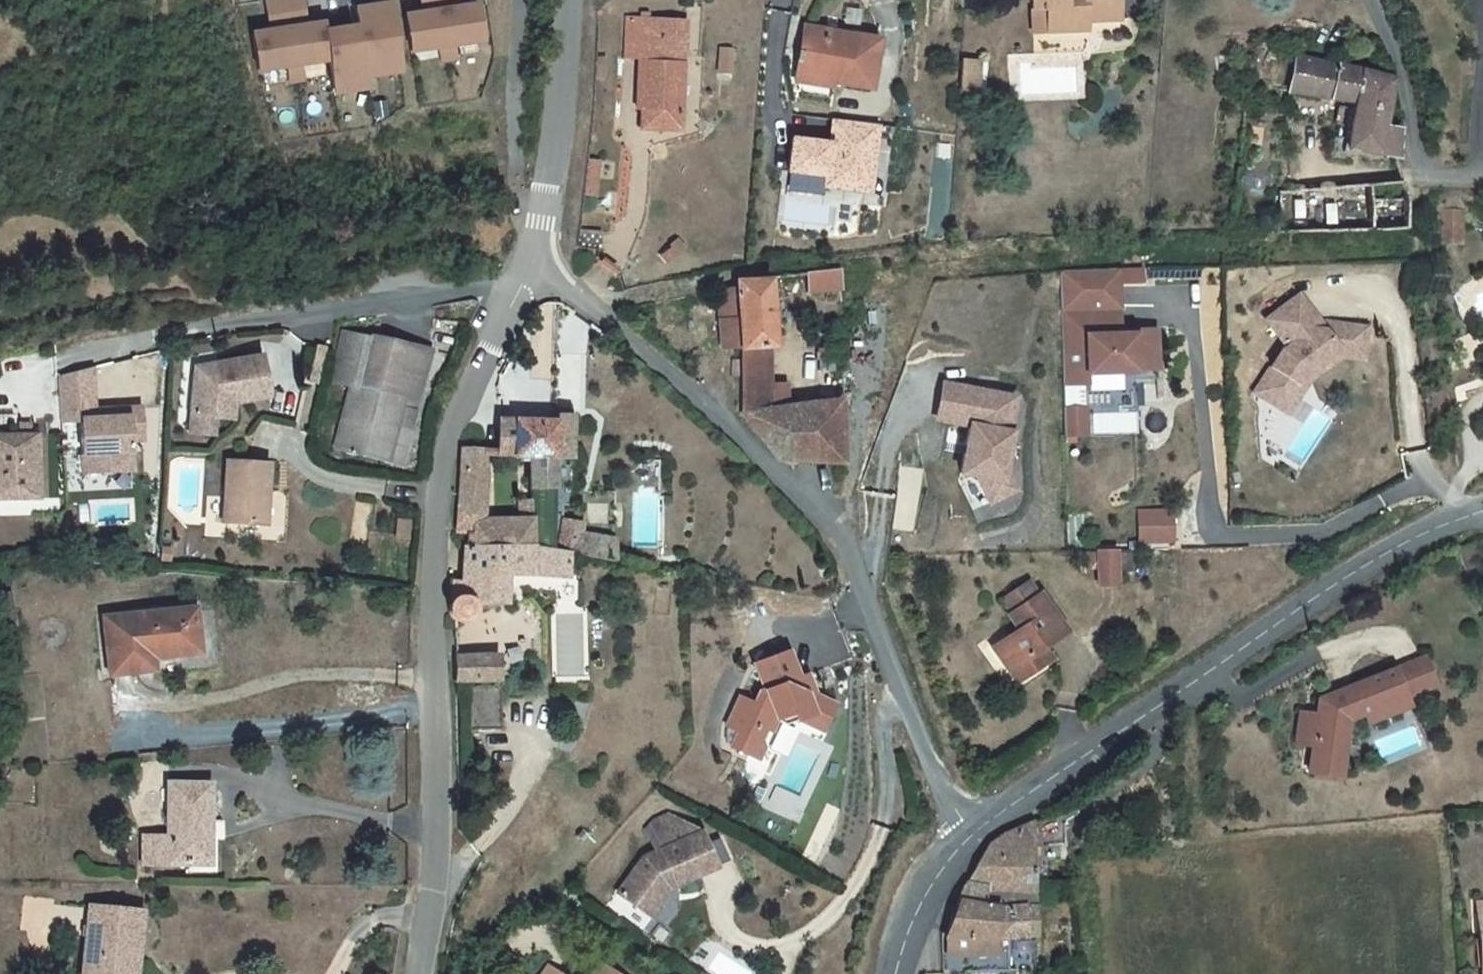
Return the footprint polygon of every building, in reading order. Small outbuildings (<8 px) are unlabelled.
[(333,74),(336,92),(373,87),(372,76),(403,71),(393,0),(387,0),(356,5),(359,23),(328,28),(327,23),(307,26),(303,0),(277,0),(265,2),(269,31),(251,34),(257,72),(290,67),(292,80),(305,78),(303,66),(331,61),(333,74)] [(439,47),(441,59),(458,57),(457,44),(484,41),(479,0),(459,3),(459,0),(420,0),(421,8),(411,9),(416,50),(439,47)] [(1032,10),(1033,34),(1046,33),(1068,32),(1067,22),(1084,22),(1088,21),(1088,37),(1117,35),(1117,21),(1117,20),(1116,0),(1031,0),(1032,10)] [(686,22),(628,18),(625,58),(639,59),(636,110),(641,111),(641,129),(680,131),(686,22)] [(1126,20),(1117,21),(1117,35),(1126,34),(1126,20)] [(1067,22),(1068,32),(1085,31),(1084,22),(1067,22)] [(804,27),(796,71),(834,78),(833,83),(868,89),(877,40),(804,27)] [(607,58),(597,58),(596,76),(606,77),(607,58)] [(1295,58),(1288,92),(1354,104),(1352,110),(1349,128),(1346,146),(1342,145),(1341,154),(1348,155),(1349,151),(1394,159),(1395,132),(1379,129),(1389,81),(1376,77),(1354,71),(1295,58)] [(962,61),(959,90),(977,92),(979,63),(962,61)] [(834,78),(796,71),(794,82),(832,88),(833,83),(834,78)] [(1349,128),(1352,110),(1342,108),(1339,126),(1349,128)] [(877,125),(834,119),(830,144),(793,139),(788,172),(826,177),(824,187),(868,192),(877,125)] [(600,161),(587,160),(584,194),(597,196),(600,161)] [(1275,235),(1405,231),(1403,192),(1400,182),(1278,193),(1275,235)] [(1144,281),(1144,266),(1123,267),(1124,282),(1144,281)] [(808,295),(840,292),(838,271),(807,273),(808,295)] [(1112,271),(1054,272),(1058,386),(1083,386),(1082,376),(1130,374),(1130,381),(1152,380),(1150,331),(1114,332),(1112,271)] [(739,347),(740,414),(778,460),(839,462),(838,404),(838,402),(772,410),(769,348),(772,347),(768,280),(735,283),(736,291),(717,292),(721,348),(739,347)] [(1262,380),(1290,399),(1306,375),(1339,351),(1351,352),(1364,343),(1366,329),(1325,322),(1326,319),(1314,317),(1301,297),(1267,319),(1287,348),(1281,352),(1262,380)] [(840,328),(841,324),(841,323),(840,320),(837,318),(834,318),(830,321),(828,325),(830,329),(835,331),(837,331),(840,328)] [(428,352),(342,332),(330,381),(348,385),(414,401),(415,402),(428,352)] [(1262,380),(1254,393),(1287,414),(1309,380),(1341,356),(1361,359),(1364,343),(1351,352),(1339,351),(1306,375),(1290,399),(1262,380)] [(829,357),(843,357),(842,346),(828,347),(829,357)] [(316,385),(325,349),(316,347),(307,382),(316,385)] [(195,369),(191,416),(214,418),(217,419),(217,415),(228,406),(232,406),(232,403),(268,397),(261,358),(217,365),(209,367),(195,369)] [(61,370),(62,417),(82,417),(83,470),(131,468),(130,436),(143,436),(142,405),(115,406),(115,414),(96,415),(95,406),(94,363),(61,370)] [(415,402),(348,385),(334,447),(387,461),(401,464),(408,439),(411,440),(416,418),(411,416),(415,402)] [(1008,399),(953,389),(946,425),(964,428),(956,476),(972,479),(985,504),(1009,492),(998,469),(1004,434),(1002,433),(1008,399)] [(115,414),(115,406),(95,406),(96,415),(115,414)] [(217,415),(217,419),(231,420),(232,406),(228,406),(217,415)] [(1080,411),(1059,411),(1060,437),(1080,437),(1080,411)] [(1094,433),(1138,431),(1137,411),(1093,413),(1094,433)] [(497,420),(495,452),(496,458),(527,460),(527,487),(550,487),(570,487),(573,416),(554,414),(553,423),(497,420)] [(214,418),(191,416),(189,434),(213,436),(214,418)] [(38,499),(37,435),(30,435),(29,425),(20,426),(20,435),(0,436),(0,500),(38,499)] [(463,547),(531,546),(530,520),(517,520),(482,520),(484,484),(482,451),(461,450),(455,535),(463,536),(463,547)] [(227,461),(223,522),(258,525),(259,500),(265,500),(268,464),(227,461)] [(1236,472),(1228,473),(1229,484),(1237,483),(1236,472)] [(515,500),(517,520),(530,520),(531,546),(531,548),(548,552),(550,487),(527,487),(528,499),(515,500)] [(1138,542),(1176,540),(1174,507),(1136,509),(1138,542)] [(557,549),(578,553),(581,535),(583,525),(562,521),(557,549)] [(397,526),(395,544),(407,545),(409,528),(397,526)] [(578,553),(577,557),(580,558),(585,559),(613,562),(613,561),(614,561),(615,539),(581,535),(578,553)] [(450,616),(454,620),(456,621),(462,621),(464,619),(468,616),(470,613),(470,607),(470,604),(502,604),(504,575),(567,578),(568,576),(571,576),(571,574),(580,574),(580,558),(577,557),(556,554),(548,552),(531,548),(531,546),(463,547),(459,584),(451,584),(449,604),(448,605),(448,612),(450,616)] [(646,550),(646,565),(657,565),(657,550),(646,550)] [(1097,552),(1098,585),(1117,585),(1116,551),(1097,552)] [(993,648),(1013,677),(1046,654),(1043,648),(1066,632),(1040,594),(1038,596),(1029,582),(1002,600),(1011,613),(1009,615),(1019,630),(993,648)] [(102,620),(108,675),(138,672),(136,660),(152,658),(199,653),(194,611),(102,620)] [(735,733),(727,748),(753,761),(759,749),(756,741),(761,730),(767,733),(774,717),(774,707),(790,715),(793,722),(809,717),(823,723),(831,707),(812,698),(804,677),(796,680),(786,653),(753,664),(763,691),(757,693),(751,705),(737,698),(723,727),(735,733)] [(1046,654),(1013,677),(1016,682),(1050,659),(1046,654)] [(490,657),(453,657),(453,662),(453,683),(491,683),(490,657)] [(136,660),(138,672),(153,671),(152,658),(136,660)] [(1423,659),(1394,670),(1405,698),(1435,687),(1423,659)] [(1311,747),(1309,765),(1342,751),(1347,721),(1363,715),(1405,698),(1394,670),(1318,700),(1316,715),(1301,713),(1295,745),(1311,747)] [(500,686),(466,688),(467,732),(502,731),(500,686)] [(1405,698),(1363,715),(1366,724),(1409,707),(1405,698)] [(781,727),(793,722),(790,715),(774,707),(774,717),(774,723),(781,727)] [(818,733),(823,723),(809,717),(795,722),(796,722),(818,733)] [(1342,751),(1309,765),(1307,773),(1339,778),(1342,751)] [(142,837),(142,866),(169,866),(170,863),(204,863),(205,823),(209,823),(210,785),(167,784),(167,837),(142,837)] [(987,847),(958,894),(1032,892),(1032,880),(1031,849),(1041,848),(1062,845),(1061,811),(1057,813),(999,837),(998,841),(987,847)] [(614,894),(636,910),(644,897),(649,900),(656,899),(664,888),(711,867),(696,833),(694,834),(692,831),(663,816),(650,822),(642,831),(652,853),(639,858),(614,894)] [(1031,849),(1032,880),(1042,879),(1041,848),(1031,849)] [(944,935),(943,940),(945,940),(946,973),(1008,973),(1008,972),(1007,941),(1034,940),(1032,892),(958,894),(944,935)] [(636,910),(648,918),(660,902),(656,899),(649,900),(644,897),(636,910)] [(128,953),(138,954),(142,913),(88,908),(81,973),(126,973),(128,953)] [(1035,972),(1034,940),(1007,941),(1008,972),(1035,972)] [(138,954),(128,953),(126,973),(136,973),(138,954)] [(598,965),(591,973),(611,973),(598,965)]
